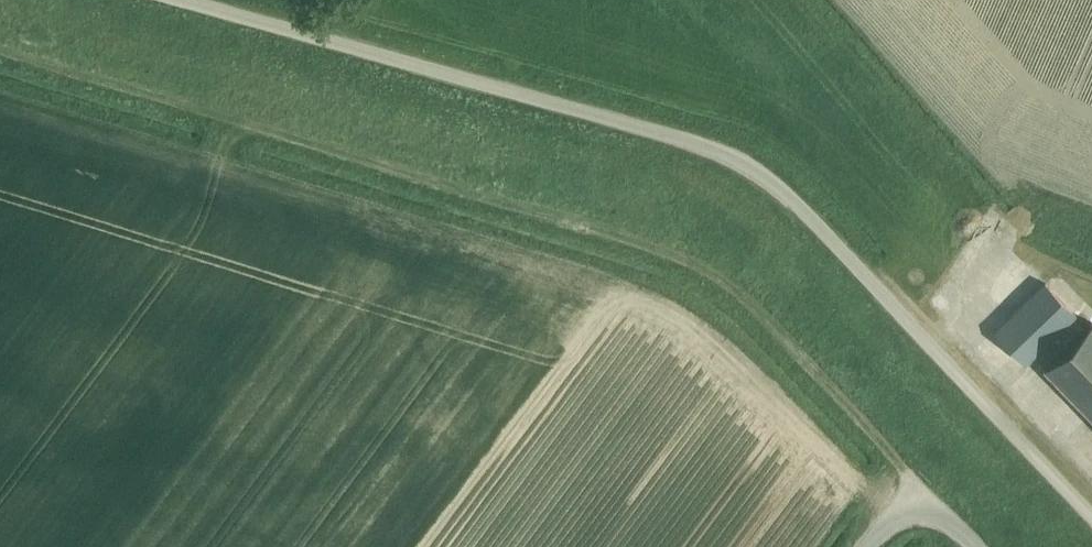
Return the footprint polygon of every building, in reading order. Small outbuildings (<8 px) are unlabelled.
[(1076,315),(1047,284),(998,331),(1027,362),(1076,315)] [(1048,370),(1091,415),(1091,326),(1048,370)]
